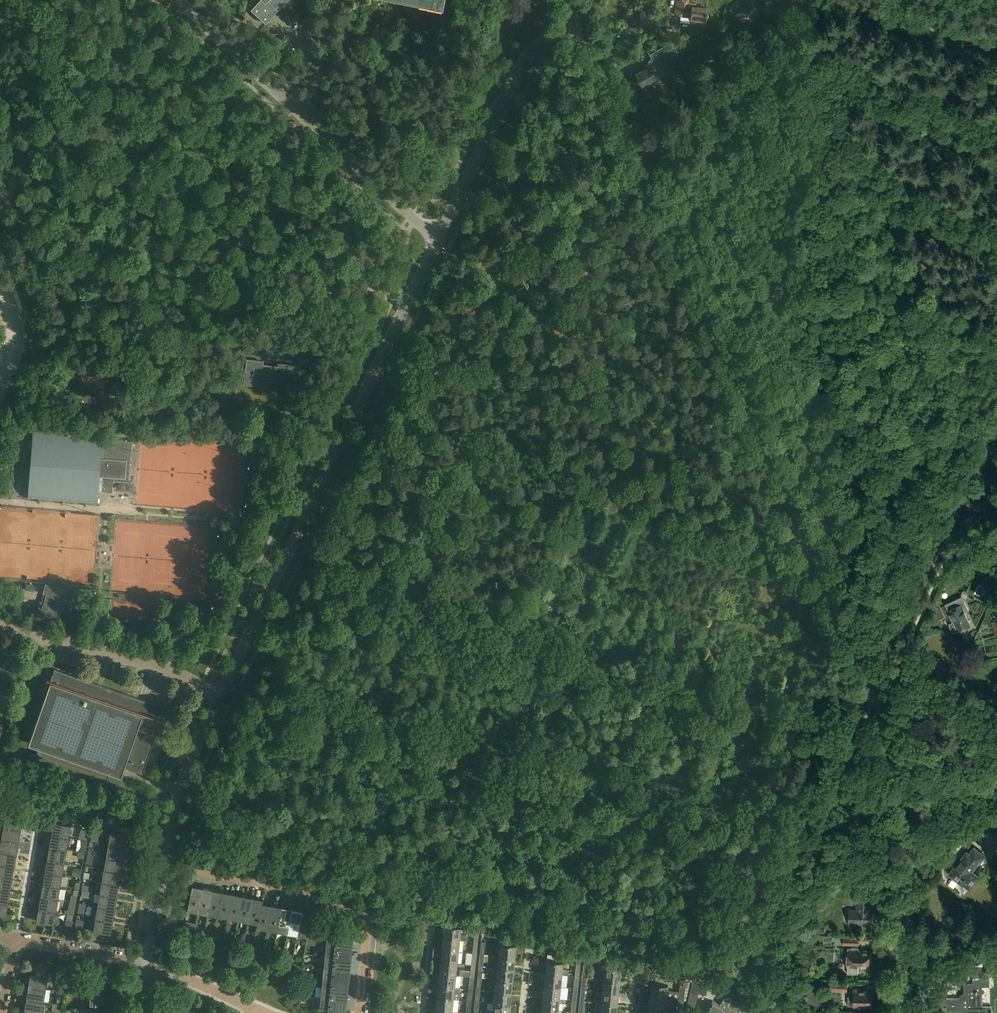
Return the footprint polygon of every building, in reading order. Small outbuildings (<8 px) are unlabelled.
[(251,9),(266,22),(286,0),(259,0),(251,9)] [(706,19),(707,8),(696,6),(696,3),(691,3),(691,4),(687,3),(688,0),(676,0),(675,13),(679,14),(690,15),(690,18),(706,19)] [(759,9),(750,1),(751,0),(739,0),(738,0),(743,4),(735,14),(747,25),(757,14),(756,13),(759,9)] [(679,51),(674,41),(666,45),(671,55),(679,51)] [(711,51),(717,57),(722,52),(716,46),(711,51)] [(655,64),(635,74),(641,85),(646,82),(649,86),(663,79),(664,80),(674,75),(663,54),(659,57),(658,55),(652,58),(655,64)] [(518,151),(526,149),(525,143),(516,145),(518,151)] [(290,383),(292,364),(279,362),(278,365),(263,363),(264,360),(247,358),(244,384),(268,387),(269,381),(290,383)] [(87,384),(105,374),(98,362),(77,374),(82,382),(85,380),(87,384)] [(34,422),(28,498),(97,504),(98,491),(112,492),(113,480),(129,481),(132,440),(124,440),(124,439),(102,438),(103,428),(34,422)] [(140,425),(124,424),(123,433),(139,434),(140,425)] [(983,582),(982,584),(977,594),(977,596),(988,601),(994,588),(983,582)] [(68,589),(46,584),(44,593),(47,594),(44,602),(41,601),(36,619),(58,624),(62,607),(55,605),(57,596),(65,598),(68,589)] [(952,631),(957,629),(957,630),(958,629),(961,631),(965,629),(965,626),(970,624),(964,612),(969,610),(962,596),(945,604),(953,621),(949,623),(952,631)] [(165,707),(103,685),(54,668),(29,742),(39,745),(36,755),(107,779),(110,770),(121,774),(124,766),(143,772),(156,732),(161,734),(163,728),(166,720),(161,718),(165,707)] [(23,816),(5,813),(3,826),(21,829),(23,816)] [(71,824),(54,821),(52,834),(69,837),(71,824)] [(990,830),(981,821),(969,834),(978,842),(990,830)] [(19,841),(21,829),(3,826),(1,838),(19,841)] [(78,838),(82,839),(87,840),(87,837),(85,836),(86,829),(80,827),(78,838)] [(128,834),(110,831),(108,843),(126,847),(128,834)] [(49,846),(67,849),(69,837),(52,834),(49,846)] [(17,853),(19,841),(1,838),(0,845),(0,850),(17,853)] [(126,847),(108,843),(106,856),(124,859),(126,847)] [(47,858),(65,862),(67,849),(49,846),(47,858)] [(969,889),(978,877),(971,871),(973,868),(974,869),(978,863),(979,863),(985,856),(974,848),(968,854),(966,853),(949,874),(961,883),(962,883),(969,889)] [(17,853),(0,850),(0,863),(14,866),(17,853)] [(124,859),(106,856),(104,868),(121,871),(124,859)] [(45,871),(63,874),(65,862),(47,858),(45,871)] [(68,858),(66,866),(77,868),(79,860),(68,858)] [(14,866),(0,863),(0,876),(12,878),(14,866)] [(121,871),(104,868),(102,880),(119,883),(121,871)] [(43,883),(60,886),(63,874),(45,871),(43,883)] [(12,878),(0,876),(0,889),(10,890),(12,878)] [(119,883),(102,880),(100,893),(117,896),(119,883)] [(41,895),(58,899),(60,886),(43,883),(41,895)] [(193,883),(188,909),(198,911),(203,885),(193,883)] [(208,913),(213,887),(203,885),(198,911),(208,913)] [(213,887),(208,913),(218,915),(223,889),(213,887)] [(10,890),(0,889),(0,901),(8,903),(10,890)] [(223,889),(218,915),(228,917),(233,891),(223,889)] [(871,889),(854,889),(854,903),(855,903),(855,908),(848,908),(848,925),(862,925),(862,923),(873,923),(873,909),(872,909),(871,889)] [(233,891),(228,917),(238,919),(243,893),(233,891)] [(117,896),(100,893),(97,905),(115,908),(117,896)] [(243,893),(238,919),(248,920),(253,895),(243,893)] [(39,908),(56,911),(58,899),(41,895),(39,908)] [(263,901),(263,897),(253,895),(248,920),(257,922),(258,922),(262,901),(263,901)] [(258,922),(257,926),(267,928),(272,903),(263,901),(262,901),(258,922),(257,922),(258,922)] [(272,903),(267,928),(277,930),(282,904),(272,903)] [(287,932),(292,906),(282,904),(277,930),(287,932)] [(95,917),(113,920),(115,908),(97,905),(95,917)] [(297,934),(302,908),(292,906),(287,932),(297,934)] [(36,920),(54,923),(56,911),(39,908),(36,920)] [(308,936),(312,910),(302,908),(297,934),(308,936)] [(93,930),(111,933),(113,920),(95,917),(93,930)] [(348,931),(352,920),(345,919),(342,929),(348,931)] [(76,920),(75,927),(82,929),(83,921),(76,920)] [(461,926),(445,924),(443,937),(460,938),(466,939),(467,934),(460,933),(461,926)] [(353,937),(327,934),(326,945),(352,948),(353,937)] [(843,936),(832,936),(832,941),(835,941),(835,944),(859,945),(859,937),(843,937),(843,936)] [(458,950),(460,938),(443,937),(442,949),(458,950)] [(516,944),(500,942),(498,954),(515,956),(516,944)] [(351,958),(352,948),(326,945),(325,955),(351,958)] [(851,964),(847,964),(847,973),(858,974),(858,966),(871,966),(872,950),(858,950),(858,948),(851,948),(851,964)] [(442,949),(441,961),(457,962),(458,950),(442,949)] [(514,968),(515,956),(498,954),(497,966),(514,968)] [(351,958),(325,955),(324,965),(350,968),(351,958)] [(563,961),(546,959),(545,972),(561,973),(567,974),(568,969),(562,968),(563,961)] [(440,972),(456,974),(457,962),(441,961),(440,972)] [(349,978),(350,968),(324,965),(323,975),(349,978)] [(512,980),(514,968),(497,966),(494,966),(494,972),(497,973),(496,978),(512,980)] [(621,967),(604,966),(603,973),(599,972),(599,977),(603,978),(619,980),(621,967)] [(48,975),(31,972),(29,985),(46,988),(48,975)] [(455,986),(456,974),(440,972),(438,984),(455,986)] [(544,983),(560,985),(561,973),(545,972),(544,983)] [(349,978),(323,975),(322,985),(348,988),(349,978)] [(491,990),(495,990),(511,992),(512,980),(496,978),(495,985),(492,984),(491,990)] [(619,980),(603,978),(602,990),(618,992),(619,980)] [(991,1006),(982,1006),(982,993),(983,993),(984,992),(985,991),(985,990),(985,989),(984,989),(983,988),(982,988),(982,986),(989,986),(989,978),(972,978),(972,983),(963,983),(964,993),(966,993),(966,998),(946,998),(946,1010),(954,1010),(954,1012),(956,1012),(961,1012),(991,1012),(991,1006)] [(89,1002),(102,1002),(102,994),(105,994),(105,987),(102,987),(102,986),(91,986),(91,980),(68,979),(68,994),(83,994),(82,1002),(89,1002)] [(559,997),(560,985),(544,983),(542,995),(559,997)] [(668,984),(651,983),(650,995),(666,997),(668,984)] [(453,998),(454,992),(460,992),(461,987),(455,986),(438,984),(437,996),(453,998)] [(29,985),(26,997),(44,1000),(46,988),(29,985)] [(322,985),(321,996),(347,998),(348,988),(322,985)] [(872,1000),(871,999),(871,991),(860,991),(860,989),(854,989),(853,991),(848,990),(848,1005),(853,1005),(854,1005),(854,1007),(862,1007),(862,1005),(871,1006),(871,1004),(872,1003),(872,1000)] [(493,1002),(510,1004),(511,992),(495,990),(493,1002)] [(618,992),(602,990),(600,1002),(617,1003),(618,992)] [(541,1007),(558,1009),(559,997),(542,995),(541,1007)] [(670,1009),(670,1003),(666,1003),(666,997),(650,995),(649,1007),(665,1009),(670,1009)] [(320,1006),(346,1009),(347,998),(321,996),(320,1006)] [(452,1010),(453,998),(437,996),(436,1008),(452,1010)] [(24,1010),(42,1012),(44,1000),(26,997),(24,1010)] [(726,1007),(728,1004),(722,1001),(720,1004),(712,999),(704,1012),(723,1012),(726,1007)] [(600,1002),(596,1001),(595,1012),(616,1012),(617,1003),(600,1002)] [(486,1012),(509,1012),(510,1004),(493,1002),(493,1008),(486,1008),(486,1012)] [(726,1007),(723,1012),(743,1012),(728,1004),(726,1007)]
